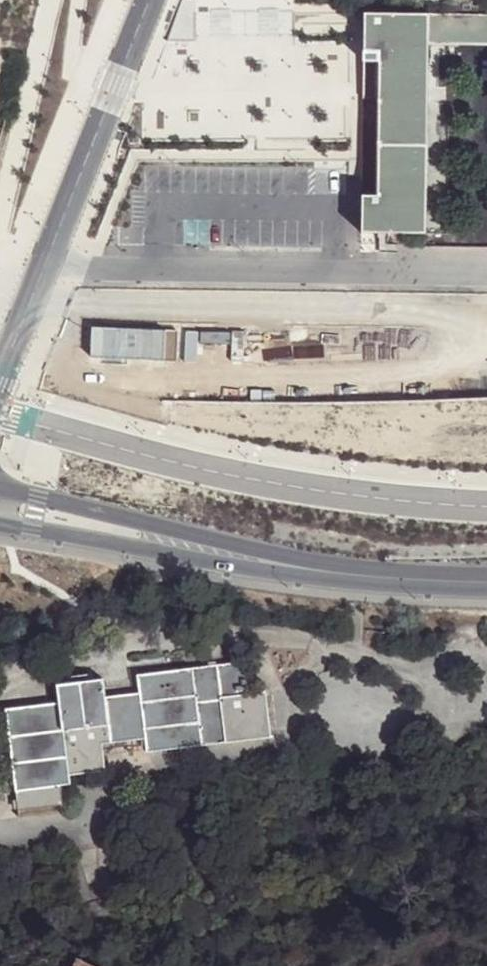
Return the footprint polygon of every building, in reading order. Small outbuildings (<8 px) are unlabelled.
[(378,53),(378,64),(429,65),(429,14),(365,13),(363,53),(378,53)] [(486,64),(486,15),(429,14),(429,65),(486,64)] [(362,195),(361,234),(425,235),(429,65),(378,64),(379,195),(362,195)] [(105,703),(104,694),(103,685),(57,691),(59,708),(7,714),(20,816),(64,810),(61,789),(69,789),(68,779),(105,776),(103,750),(143,744),(144,757),(202,750),(271,743),(266,697),(248,699),(245,668),(219,672),(136,681),(137,691),(139,700),(105,703)] [(137,691),(104,694),(105,703),(139,700),(137,691)]
